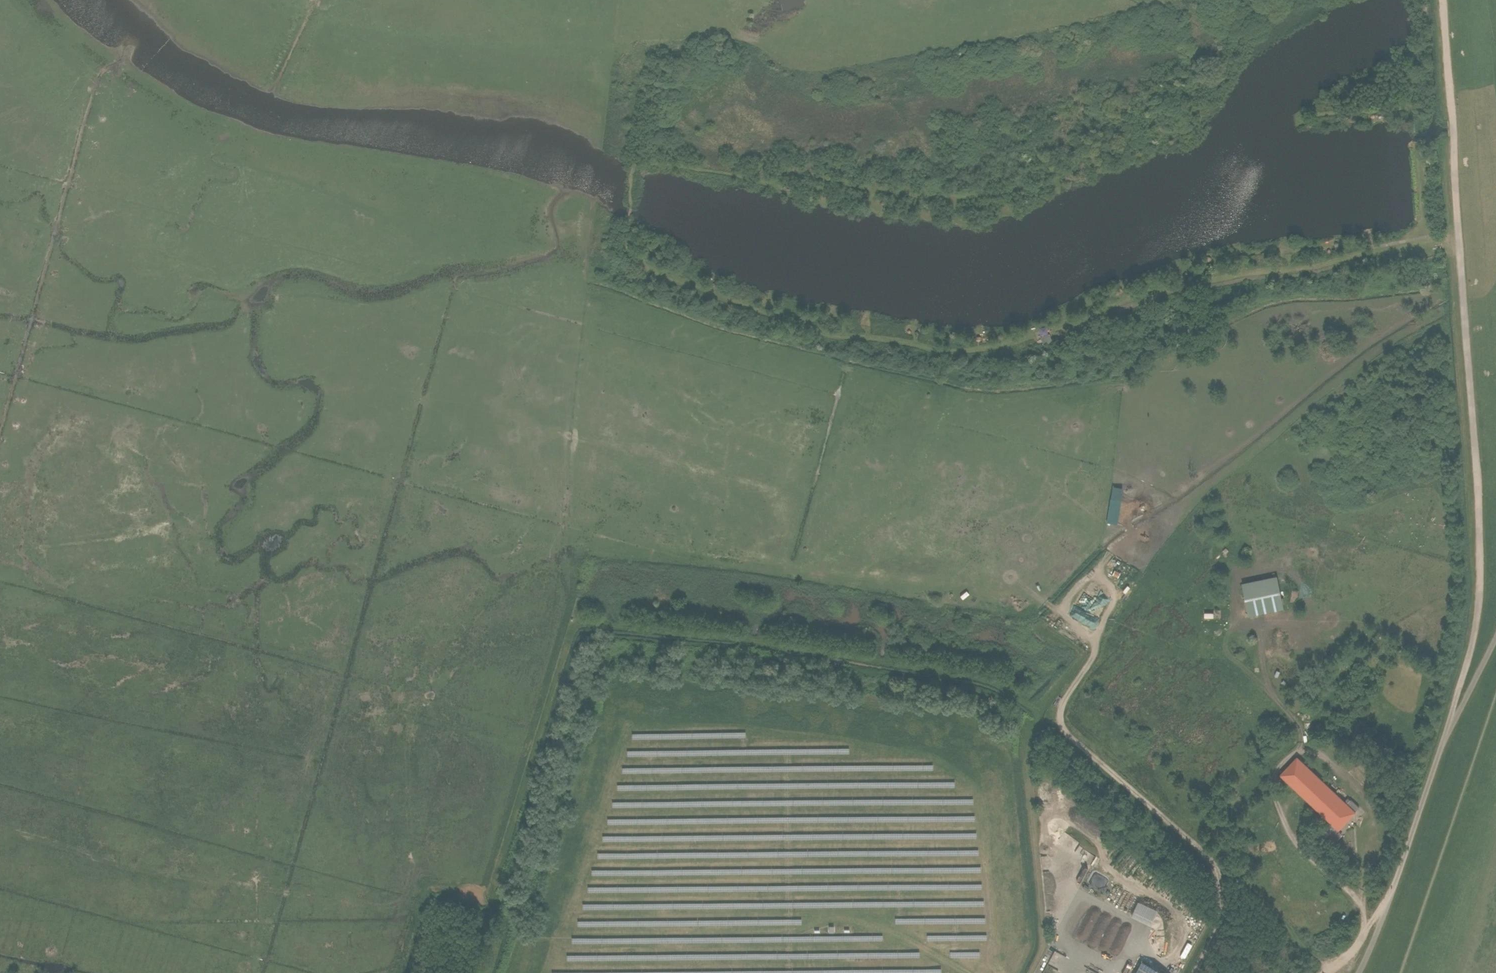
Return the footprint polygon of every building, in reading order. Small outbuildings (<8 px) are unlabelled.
[(1050,333),(1040,336),(1043,347),(1053,344),(1050,333)] [(1109,498),(1107,523),(1118,523),(1119,499),(1109,498)] [(1280,578),(1244,586),(1251,619),(1287,612),(1280,578)] [(1083,598),(1077,614),(1088,619),(1094,602),(1083,598)] [(1345,807),(1299,763),(1282,781),(1340,836),(1361,814),(1349,803),(1345,807)] [(1082,880),(1088,866),(1083,863),(1076,877),(1082,880)] [(1129,915),(1150,924),(1157,908),(1135,900),(1129,915)] [(1054,951),(1049,966),(1064,970),(1069,956),(1054,951)]
